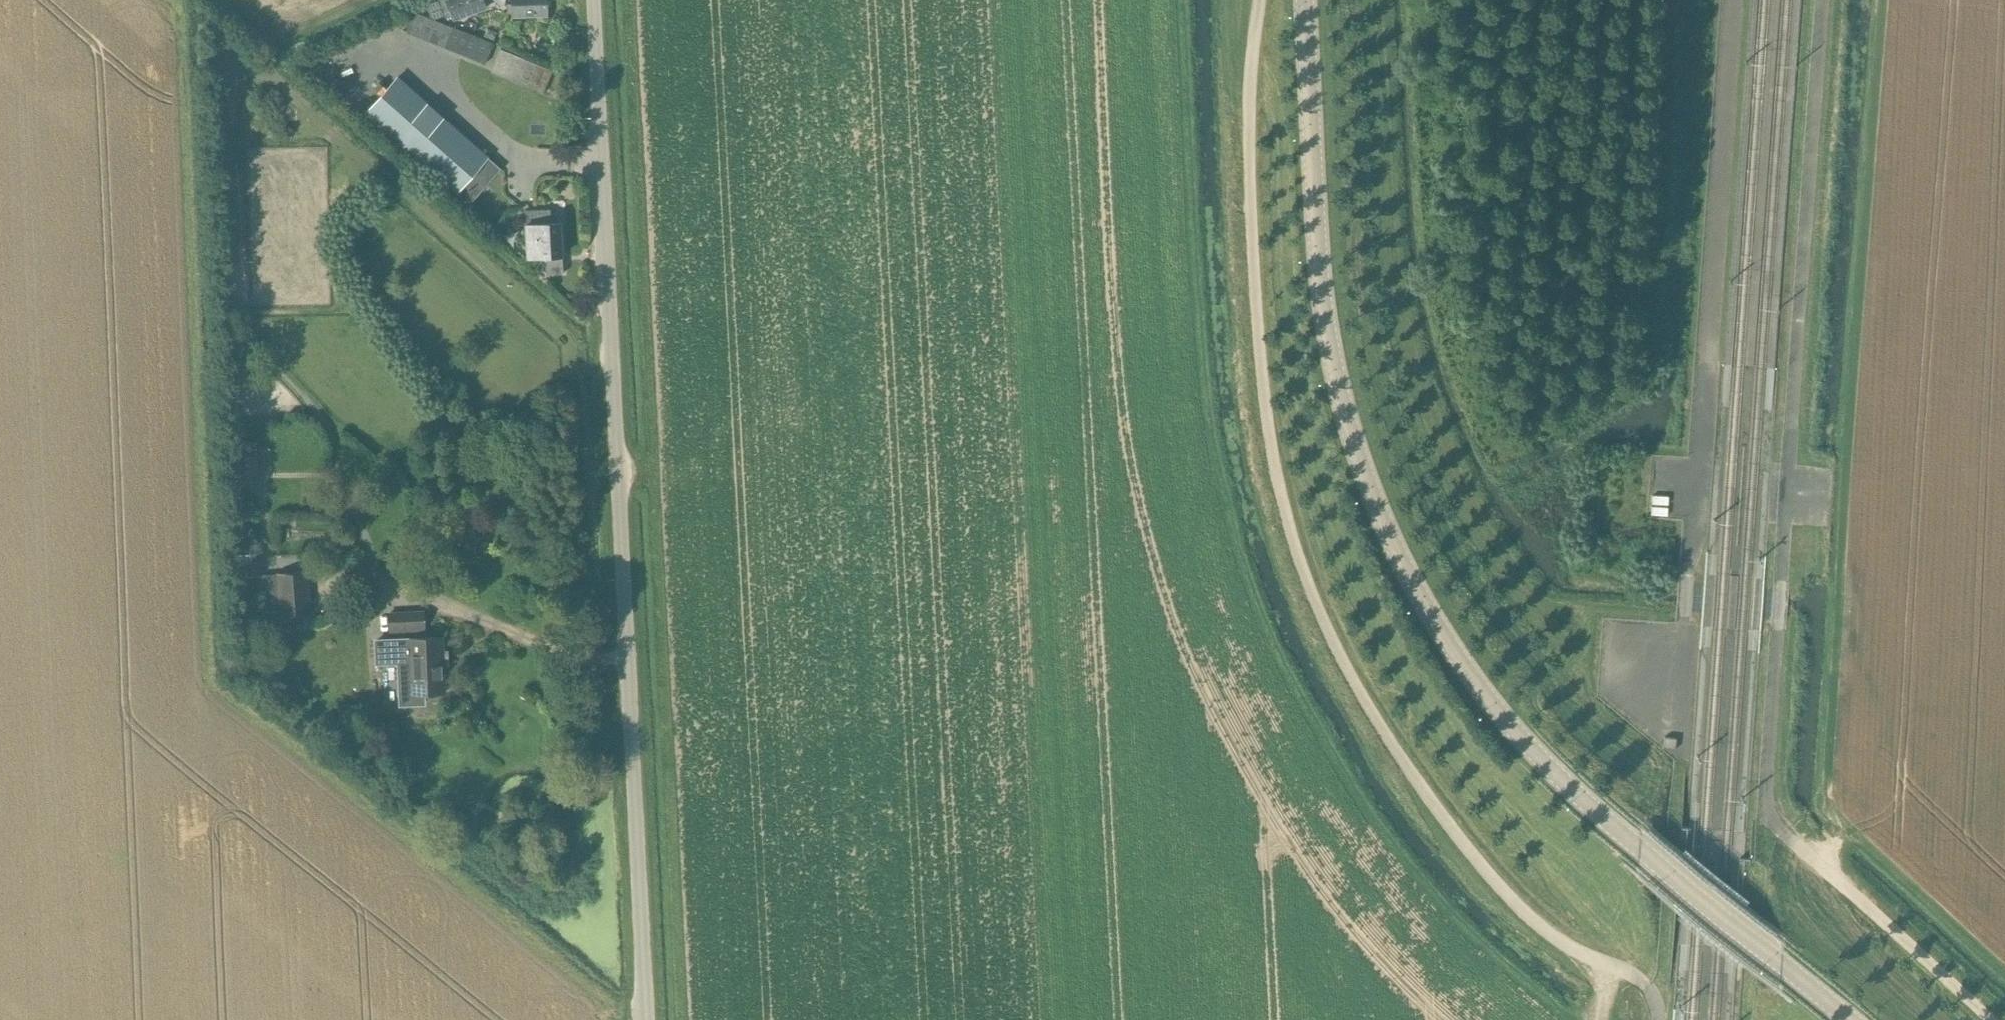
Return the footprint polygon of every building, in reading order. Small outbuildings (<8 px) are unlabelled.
[(487,9),(484,0),(442,0),(427,6),(431,17),(434,16),(435,19),(443,15),(444,18),(451,16),(453,21),(487,9)] [(539,14),(547,14),(547,0),(511,0),(512,16),(532,15),(532,17),(539,17),(539,14)] [(456,28),(414,12),(413,16),(409,27),(406,32),(447,48),(447,49),(484,65),(494,40),(456,26),(456,28)] [(406,13),(402,24),(409,27),(413,16),(406,13)] [(544,94),(553,70),(543,66),(500,49),(491,72),(544,94)] [(397,77),(365,113),(454,191),(486,155),(397,77)] [(551,223),(550,209),(525,210),(525,224),(526,224),(528,256),(546,256),(547,274),(564,273),(563,255),(562,255),(561,222),(551,223)] [(279,610),(309,608),(307,570),(277,572),(279,610)] [(389,613),(390,637),(428,636),(427,612),(389,613)] [(442,636),(407,637),(409,691),(444,690),(442,636)]
